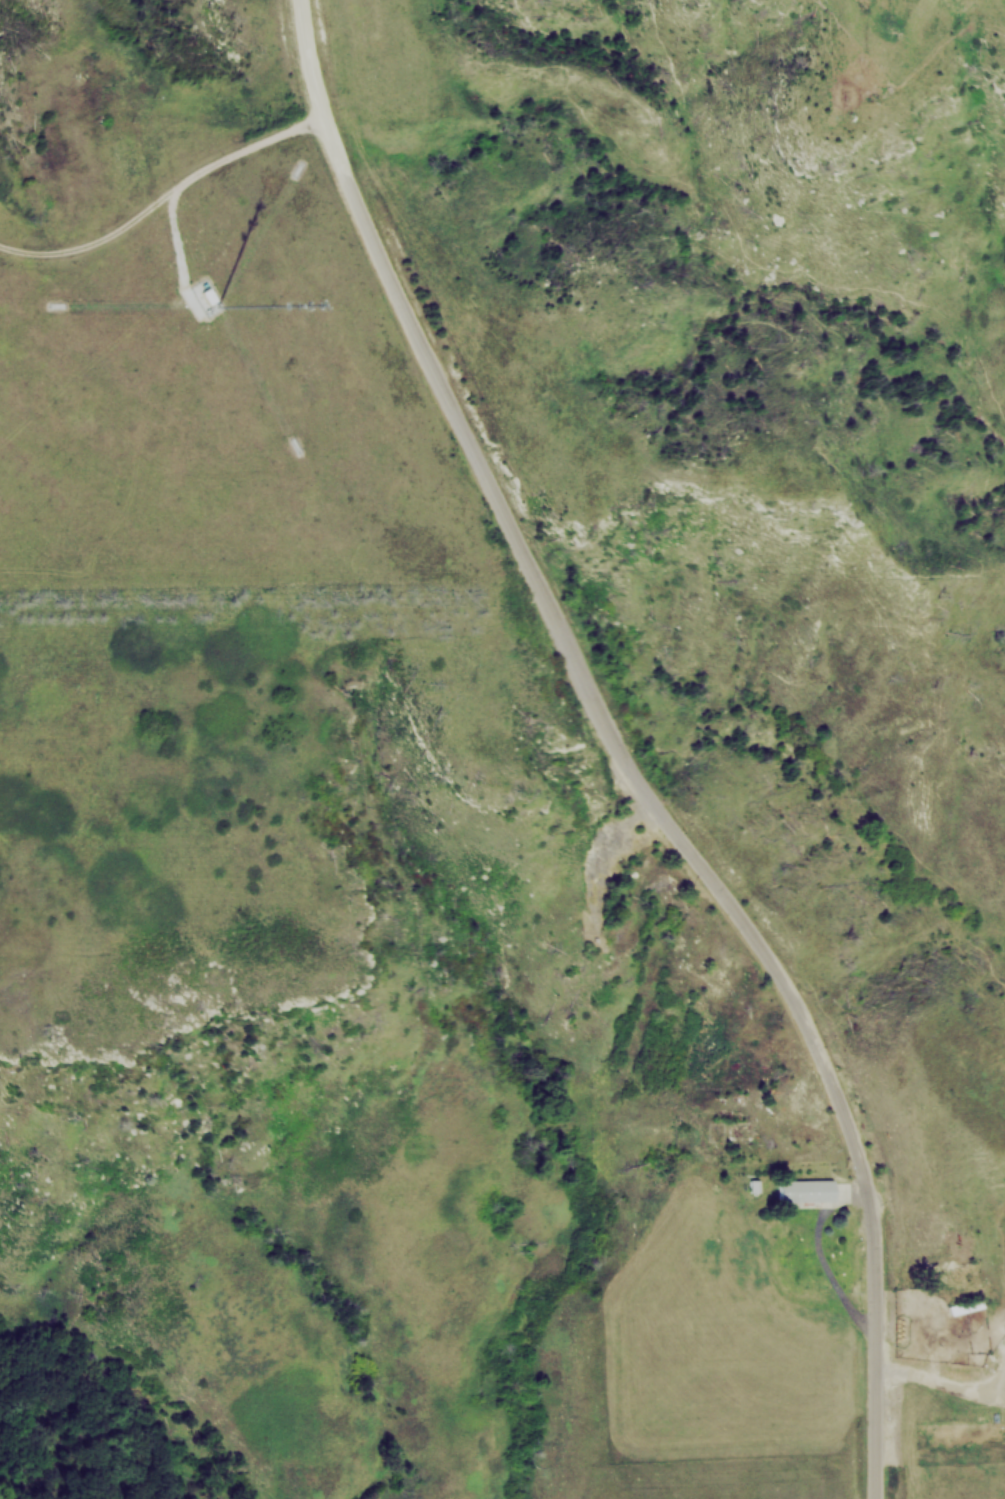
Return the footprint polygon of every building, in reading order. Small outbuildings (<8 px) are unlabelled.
[(216,301),(209,289),(203,292),(210,305),(216,301)] [(778,1180),(778,1201),(835,1201),(835,1180),(778,1180)] [(984,1308),(983,1299),(950,1304),(951,1314),(984,1308)]
